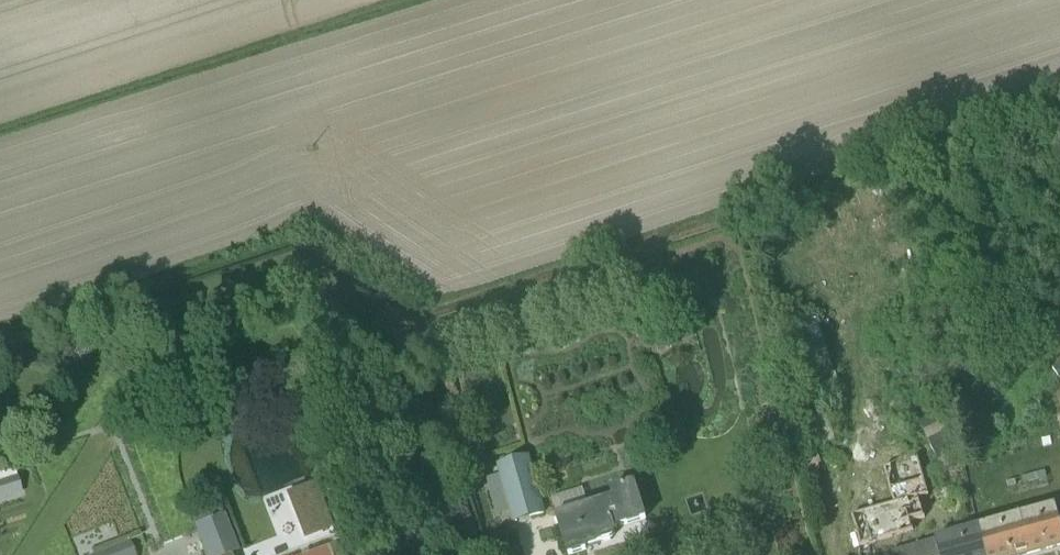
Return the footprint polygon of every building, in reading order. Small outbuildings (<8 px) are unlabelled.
[(820,389),(839,382),(815,315),(790,324),(811,379),(816,377),(820,389)] [(1059,378),(1059,377),(1059,362),(1052,368),(1059,378)] [(940,470),(972,456),(948,403),(916,417),(940,470)] [(512,513),(514,521),(545,512),(529,457),(497,464),(499,473),(484,478),(495,517),(512,513)] [(23,493),(12,460),(0,464),(0,501),(23,493)] [(1049,486),(1045,470),(1006,481),(1011,496),(1049,486)] [(635,479),(608,488),(611,496),(587,503),(582,488),(552,497),(557,513),(553,514),(566,554),(574,554),(603,546),(602,542),(614,538),(617,532),(616,530),(648,519),(635,479)] [(907,499),(909,516),(922,514),(920,497),(907,499)] [(195,524),(222,514),(217,502),(191,513),(195,524)] [(1055,504),(977,526),(985,554),(1028,554),(1059,546),(1059,521),(1055,504)] [(205,554),(228,554),(238,551),(224,514),(222,514),(195,524),(194,525),(205,554)] [(977,526),(890,550),(891,554),(985,554),(977,526)] [(90,550),(91,554),(134,554),(129,541),(142,537),(139,531),(90,550)]
